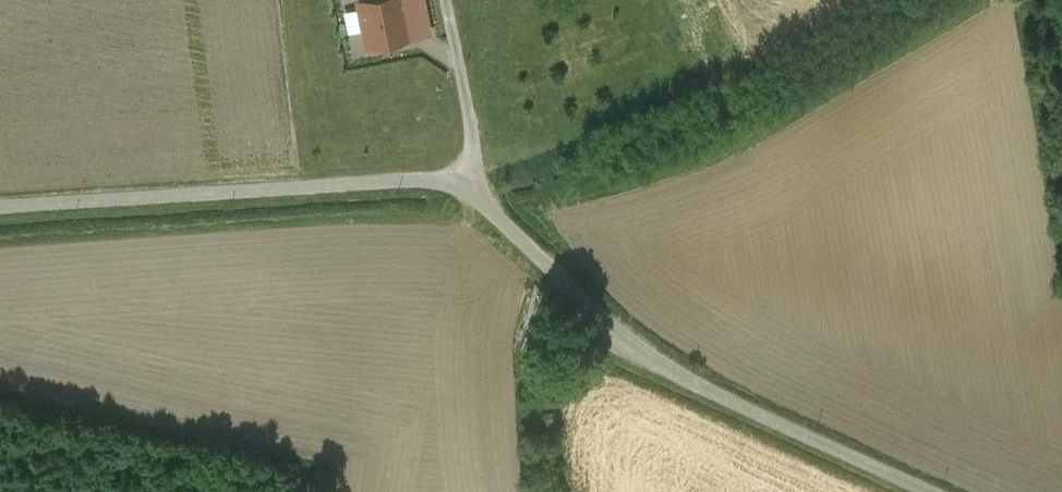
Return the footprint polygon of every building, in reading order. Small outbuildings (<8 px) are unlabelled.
[(360,1),(369,43),(411,35),(403,0),(363,0),(360,1)]
